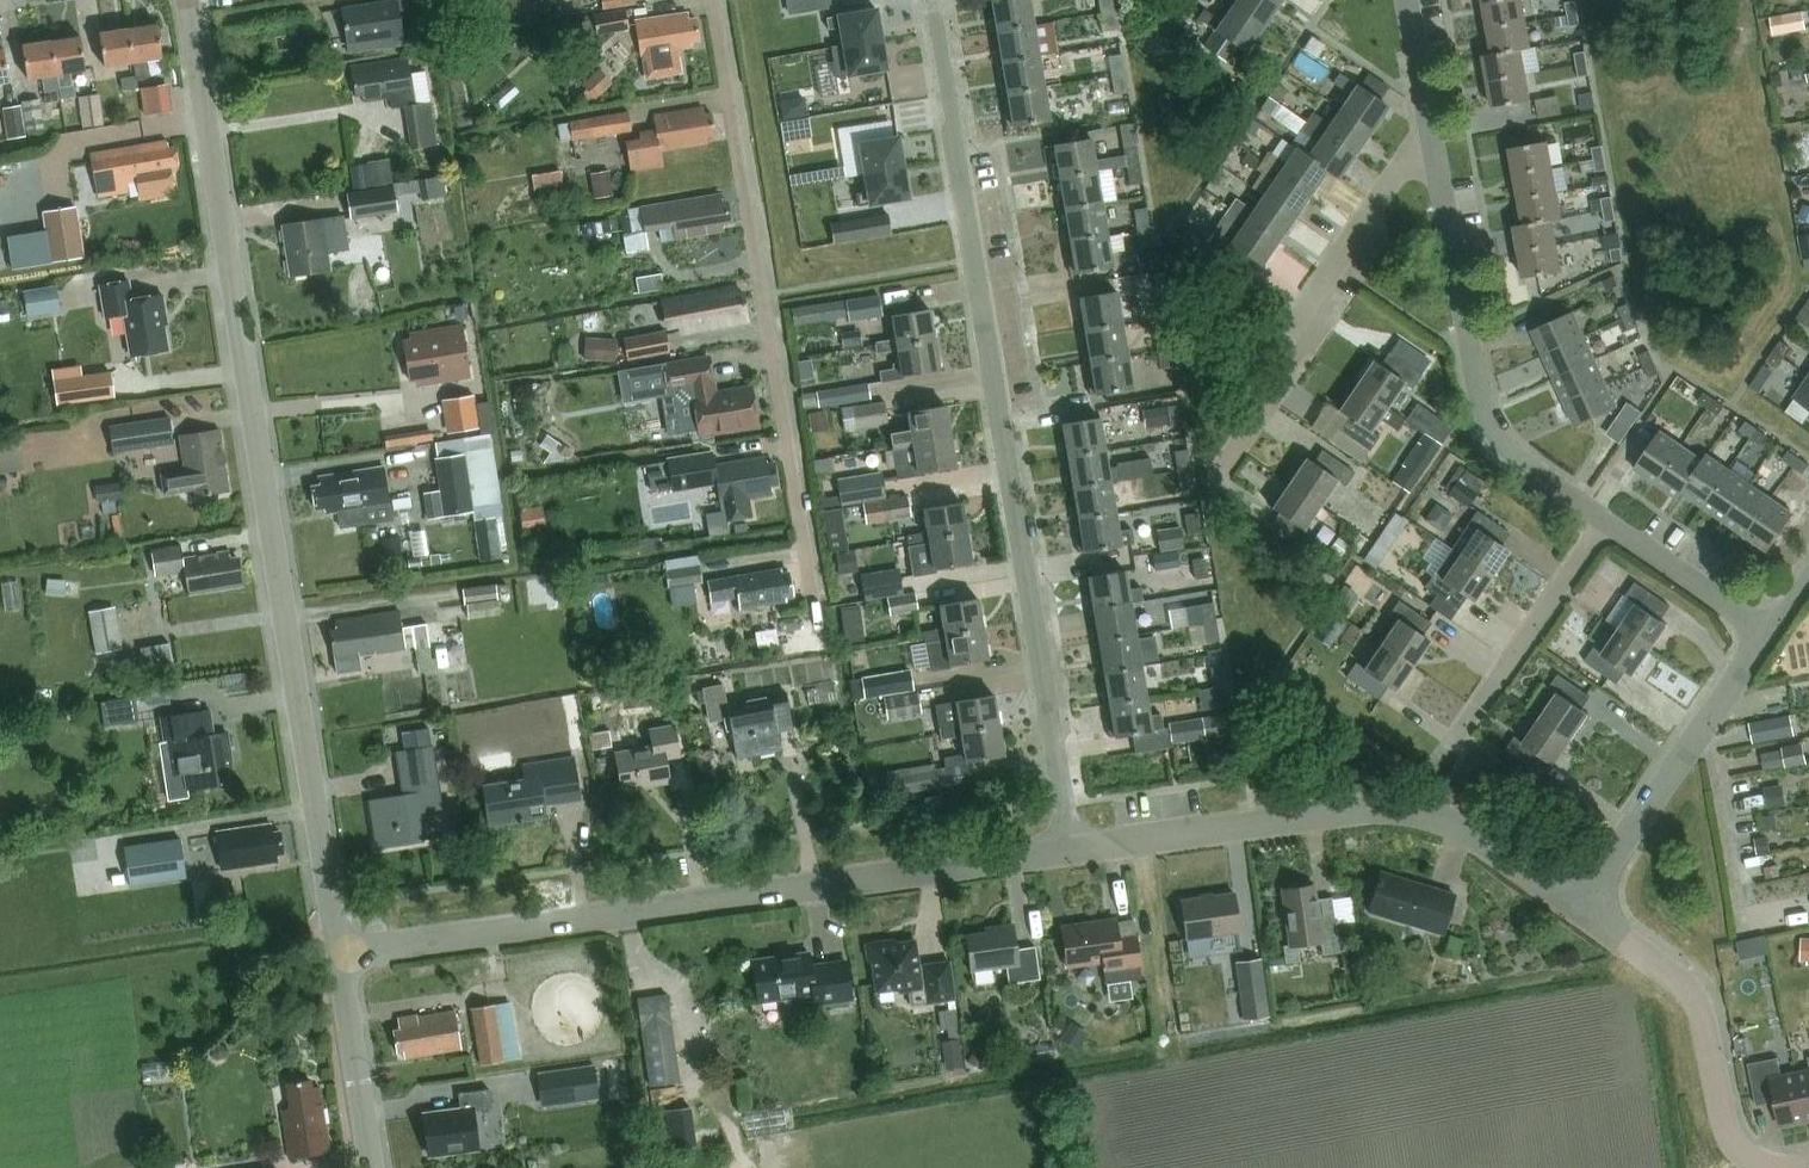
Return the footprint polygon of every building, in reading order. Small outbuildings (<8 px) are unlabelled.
[(350,7),(342,8),(348,44),(355,43),(356,50),(404,43),(397,0),(394,0),(350,7)] [(603,10),(616,8),(637,4),(636,0),(601,0),(603,10)] [(804,11),(831,7),(830,0),(802,0),(804,11)] [(1035,25),(1031,0),(993,0),(996,17),(990,18),(993,32),(999,31),(1035,25)] [(1100,14),(1113,11),(1111,0),(1098,0),(1100,14)] [(1232,5),(1263,26),(1281,0),(1235,0),(1232,5)] [(1484,1),(1489,26),(1526,20),(1522,0),(1491,0),(1484,1)] [(1564,1),(1567,13),(1577,11),(1575,0),(1570,0),(1564,1)] [(1204,8),(1198,17),(1216,30),(1204,47),(1227,63),(1239,45),(1246,50),(1263,26),(1232,5),(1222,20),(1204,8)] [(837,15),(826,17),(828,29),(840,27),(843,46),(884,39),(879,8),(837,15)] [(615,11),(594,15),(595,19),(596,27),(598,35),(630,30),(626,9),(615,11)] [(1100,14),(1103,32),(1126,28),(1123,10),(1113,11),(1100,14)] [(688,11),(635,19),(640,53),(641,53),(645,78),(682,73),(679,49),(691,47),(691,41),(699,40),(696,17),(689,19),(688,11)] [(1567,15),(1569,25),(1579,23),(1577,11),(1567,13),(1567,15)] [(1770,17),(1772,32),(1805,26),(1802,11),(1770,17)] [(1567,15),(1555,17),(1557,27),(1569,25),(1567,15)] [(1526,20),(1489,26),(1494,52),(1521,47),(1521,48),(1531,46),(1526,20)] [(128,27),(136,77),(149,75),(146,58),(162,55),(157,22),(128,27)] [(1001,47),(996,48),(999,63),(1004,62),(1041,55),(1035,25),(999,31),(1001,47)] [(136,77),(128,27),(99,32),(104,65),(133,60),(136,76),(136,77)] [(80,34),(51,39),(61,99),(77,97),(75,84),(73,85),(71,71),(86,69),(80,34)] [(1313,37),(1304,50),(1317,59),(1326,46),(1313,37)] [(47,101),(61,99),(51,39),(23,44),(28,78),(43,76),(47,101)] [(843,46),(831,48),(836,78),(890,69),(884,39),(843,46)] [(481,44),(464,48),(466,60),(483,56),(481,44)] [(1494,52),(1484,53),(1489,79),(1526,73),(1521,48),(1521,47),(1494,52)] [(0,48),(0,84),(9,83),(4,48),(0,48)] [(1584,50),(1573,52),(1576,64),(1586,62),(1584,50)] [(1121,54),(1107,56),(1110,75),(1124,73),(1121,54)] [(1007,79),(1002,80),(1004,95),(1010,94),(1046,87),(1045,78),(1041,55),(1004,62),(1007,79)] [(415,102),(413,93),(407,57),(351,66),(355,94),(364,93),(365,101),(391,96),(393,106),(407,104),(414,147),(439,143),(431,100),(415,102)] [(1576,64),(1578,76),(1588,74),(1586,62),(1576,64)] [(609,69),(587,85),(597,98),(618,81),(609,69)] [(1340,72),(1334,81),(1351,93),(1341,108),(1372,129),(1388,106),(1340,72)] [(1110,75),(1114,94),(1127,92),(1124,73),(1110,75)] [(1526,73),(1489,79),(1494,106),(1531,99),(1526,73)] [(1782,73),(1771,75),(1773,88),(1784,86),(1782,73)] [(136,76),(121,78),(123,90),(138,88),(136,77),(136,76)] [(169,109),(165,83),(141,87),(144,112),(169,109)] [(1277,84),(1269,95),(1279,102),(1287,91),(1277,84)] [(1013,110),(1007,111),(1010,126),(1052,119),(1046,87),(1010,94),(1013,110)] [(1163,121),(1182,118),(1178,90),(1158,93),(1163,121)] [(1583,108),(1596,106),(1593,91),(1581,93),(1583,108)] [(100,94),(79,97),(84,128),(104,126),(100,94)] [(1356,152),(1307,120),(1306,122),(1269,97),(1261,109),(1297,134),(1301,129),(1318,141),(1309,155),(1308,156),(1328,167),(1327,168),(1339,176),(1356,152)] [(40,99),(23,101),(27,131),(44,129),(40,99)] [(805,99),(780,103),(783,121),(808,117),(805,99)] [(664,166),(661,148),(711,140),(709,132),(717,131),(713,109),(705,110),(704,105),(656,112),(658,127),(640,130),(641,138),(626,141),(632,172),(664,166)] [(3,109),(8,140),(26,137),(25,129),(22,106),(13,107),(3,109)] [(1356,152),(1372,129),(1341,108),(1330,123),(1313,111),(1307,120),(1356,152)] [(629,112),(570,121),(572,137),(573,140),(632,131),(629,112)] [(1254,120),(1245,131),(1253,137),(1262,125),(1254,120)] [(808,121),(782,125),(785,142),(810,138),(808,121)] [(899,138),(860,144),(866,174),(904,168),(899,138)] [(1098,170),(1097,160),(1093,138),(1056,145),(1059,162),(1054,163),(1056,177),(1062,176),(1098,170)] [(171,167),(179,166),(175,145),(168,146),(167,139),(91,152),(99,195),(129,190),(128,181),(138,179),(142,198),(169,193),(168,187),(175,186),(171,167)] [(1548,140),(1511,147),(1516,172),(1553,165),(1548,140)] [(1128,165),(1139,163),(1136,144),(1124,146),(1125,155),(1126,155),(1128,165)] [(1602,145),(1592,147),(1594,159),(1604,157),(1602,145)] [(1270,150),(1264,158),(1311,191),(1327,168),(1328,167),(1308,156),(1309,155),(1297,147),(1287,161),(1270,150)] [(1248,152),(1242,160),(1254,168),(1260,161),(1248,152)] [(1124,156),(1097,160),(1098,170),(1111,168),(1126,166),(1128,165),(1126,155),(1125,155),(1124,156)] [(1594,159),(1596,171),(1606,169),(1604,157),(1594,159)] [(1295,214),(1311,191),(1264,158),(1258,167),(1274,179),(1264,193),(1295,214)] [(390,159),(367,162),(371,187),(394,184),(390,159)] [(1129,185),(1142,183),(1139,163),(1128,165),(1126,166),(1129,185)] [(1553,165),(1516,172),(1520,197),(1557,190),(1553,165)] [(868,191),(856,193),(859,206),(909,198),(904,168),(866,174),(868,191)] [(552,172),(532,175),(534,191),(554,188),(563,186),(561,170),(552,172)] [(1067,208),(1104,202),(1098,170),(1062,176),(1065,194),(1059,195),(1061,209),(1067,208)] [(609,175),(591,178),(594,197),(613,194),(609,175)] [(419,180),(421,192),(422,200),(446,197),(444,184),(443,176),(419,180)] [(347,191),(350,216),(397,209),(394,184),(371,187),(347,191)] [(645,228),(659,226),(662,242),(676,240),(675,237),(725,228),(724,221),(732,220),(728,198),(722,199),(721,190),(641,204),(642,207),(620,210),(624,232),(645,228)] [(1557,190),(1520,197),(1525,223),(1553,218),(1553,219),(1562,217),(1557,190)] [(1279,238),(1295,214),(1264,193),(1254,208),(1237,196),(1231,205),(1279,238)] [(1611,195),(1600,197),(1602,209),(1613,207),(1611,195)] [(1072,239),(1109,233),(1104,202),(1067,208),(1070,224),(1064,225),(1066,240),(1072,239)] [(1147,204),(1134,207),(1138,228),(1151,226),(1147,204)] [(1262,262),(1279,238),(1231,205),(1225,214),(1241,225),(1231,240),(1217,230),(1206,247),(1239,270),(1250,253),(1262,262)] [(1800,218),(1808,222),(1808,206),(1806,205),(1800,218)] [(1602,209),(1604,221),(1615,219),(1613,207),(1602,209)] [(77,208),(45,212),(53,262),(84,258),(77,208)] [(333,216),(282,224),(290,276),(331,270),(329,255),(328,247),(348,244),(344,217),(343,215),(333,216)] [(1525,223),(1515,224),(1520,250),(1557,244),(1553,219),(1553,218),(1525,223)] [(610,219),(583,223),(586,238),(592,237),(596,236),(613,233),(610,219)] [(1158,225),(1151,226),(1154,244),(1162,243),(1158,225)] [(1151,226),(1138,228),(1141,246),(1154,244),(1151,226)] [(819,228),(802,231),(805,247),(821,245),(819,228)] [(1077,272),(1114,266),(1109,233),(1072,239),(1075,258),(1069,259),(1071,271),(1077,271),(1077,272)] [(1799,235),(1804,258),(1806,269),(1808,268),(1808,233),(1799,235)] [(23,234),(8,236),(12,268),(28,266),(23,234)] [(1557,244),(1520,250),(1525,277),(1562,270),(1557,244)] [(1620,246),(1610,248),(1612,260),(1622,258),(1620,246)] [(1137,253),(1141,269),(1164,264),(1161,248),(1137,253)] [(636,290),(670,286),(668,270),(634,274),(636,290)] [(1614,274),(1601,280),(1606,290),(1619,284),(1614,274)] [(129,279),(100,284),(105,316),(124,313),(131,354),(169,348),(163,314),(166,314),(163,293),(132,298),(129,279)] [(23,291),(25,301),(28,316),(61,311),(57,286),(23,291)] [(683,332),(750,318),(745,290),(737,291),(736,286),(664,301),(669,321),(680,319),(683,332)] [(1084,315),(1079,316),(1081,330),(1086,329),(1124,322),(1119,290),(1081,297),(1084,315)] [(881,295),(847,300),(850,321),(884,316),(881,295)] [(1628,302),(1618,306),(1623,318),(1633,313),(1628,302)] [(792,314),(794,328),(846,320),(843,306),(792,314)] [(1796,317),(1805,324),(1808,318),(1808,311),(1803,307),(1796,317)] [(898,345),(937,338),(932,309),(893,315),(897,338),(876,341),(878,353),(899,349),(898,345)] [(1573,311),(1533,329),(1544,353),(1584,335),(1573,311)] [(1638,324),(1633,313),(1623,318),(1628,329),(1638,324)] [(1089,345),(1084,346),(1086,361),(1091,361),(1094,378),(1090,379),(1092,393),(1097,392),(1097,393),(1135,387),(1124,322),(1086,329),(1089,345)] [(420,383),(471,374),(463,323),(412,332),(413,338),(404,340),(410,377),(419,376),(420,383)] [(624,335),(628,357),(670,349),(666,327),(624,335)] [(1171,347),(1168,328),(1154,330),(1157,349),(1171,347)] [(1584,335),(1544,353),(1555,376),(1595,358),(1584,335)] [(617,339),(586,338),(585,349),(598,349),(598,360),(616,361),(617,350),(617,339)] [(904,374),(942,368),(937,338),(898,345),(899,349),(902,368),(881,371),(883,382),(905,379),(904,374)] [(1790,345),(1781,339),(1774,349),(1783,356),(1790,345)] [(1171,347),(1157,349),(1161,368),(1174,366),(1171,347)] [(1648,348),(1638,353),(1643,364),(1654,360),(1648,348)] [(1774,349),(1766,360),(1775,366),(1783,356),(1774,349)] [(1373,359),(1356,384),(1387,405),(1403,382),(1412,387),(1422,373),(1389,350),(1380,363),(1373,359)] [(692,382),(701,431),(759,421),(753,383),(716,390),(710,354),(665,362),(669,386),(692,382)] [(1595,358),(1555,376),(1566,400),(1606,382),(1595,358)] [(1643,364),(1648,376),(1659,371),(1654,360),(1643,364)] [(664,365),(628,371),(633,398),(668,392),(668,389),(664,365)] [(1673,386),(1693,399),(1704,383),(1684,369),(1673,386)] [(57,405),(68,403),(115,397),(112,371),(64,378),(54,379),(57,405)] [(1795,396),(1808,406),(1808,376),(1795,396)] [(1606,382),(1566,400),(1577,423),(1616,405),(1606,382)] [(817,392),(807,394),(809,407),(820,406),(820,407),(871,398),(869,383),(817,391),(817,392)] [(1346,414),(1337,427),(1369,449),(1379,435),(1371,429),(1379,417),(1398,431),(1405,420),(1386,406),(1387,405),(1356,384),(1339,409),(1346,414)] [(691,385),(668,389),(668,392),(672,391),(680,432),(699,428),(691,385)] [(1714,398),(1703,391),(1697,400),(1707,407),(1714,398)] [(442,400),(448,434),(480,428),(474,395),(461,397),(442,400)] [(1724,405),(1714,398),(1707,407),(1718,414),(1724,405)] [(887,401),(844,408),(847,431),(890,424),(887,401)] [(1628,402),(1621,414),(1634,423),(1636,420),(1642,412),(1628,402)] [(1179,403),(1167,405),(1170,425),(1183,423),(1179,403)] [(912,430),(891,434),(892,438),(894,448),(915,445),(914,441),(953,435),(948,405),(909,411),(912,430)] [(826,411),(809,413),(811,426),(828,423),(826,411)] [(171,416),(111,425),(115,452),(175,443),(171,416)] [(1067,442),(1061,443),(1063,457),(1069,456),(1107,449),(1101,417),(1064,423),(1067,442)] [(1441,419),(1429,437),(1441,445),(1453,427),(1441,419)] [(1745,419),(1739,429),(1749,436),(1756,426),(1745,419)] [(1749,436),(1760,443),(1766,434),(1756,426),(1749,436)] [(187,471),(160,475),(163,496),(197,491),(198,495),(229,490),(225,467),(229,464),(228,460),(227,454),(223,452),(223,449),(220,429),(182,434),(187,471)] [(1660,429),(1635,466),(1657,481),(1682,445),(1660,429)] [(466,453),(436,458),(445,515),(475,511),(474,507),(502,502),(492,434),(464,438),(466,453)] [(1420,476),(1430,461),(1441,445),(1429,437),(1428,436),(1425,434),(1419,444),(1422,446),(1407,468),(1420,476)] [(915,447),(894,450),(895,457),(897,468),(899,479),(921,475),(921,471),(958,465),(953,435),(914,441),(915,445),(915,447)] [(464,438),(434,442),(436,458),(466,453),(464,438)] [(562,444),(558,450),(566,456),(569,458),(573,452),(562,444)] [(1682,445),(1657,481),(1679,496),(1683,490),(1682,490),(1703,459),(1682,445)] [(1289,482),(1320,503),(1337,478),(1345,484),(1355,470),(1322,448),(1314,461),(1307,456),(1289,482)] [(1072,472),(1066,473),(1069,489),(1075,488),(1074,487),(1112,481),(1110,467),(1107,449),(1069,456),(1072,472)] [(1188,449),(1175,451),(1178,470),(1191,468),(1188,449)] [(1782,458),(1792,465),(1798,456),(1788,449),(1782,458)] [(522,450),(511,451),(512,461),(523,460),(522,450)] [(697,454),(669,459),(669,461),(673,488),(717,481),(720,501),(723,500),(724,508),(721,509),(723,520),(752,515),(749,497),(772,493),(770,485),(778,484),(774,461),(766,463),(765,457),(714,465),(704,466),(702,453),(697,454)] [(1703,459),(1682,490),(1683,490),(1704,505),(1729,468),(1707,453),(1703,459)] [(1808,463),(1798,456),(1792,465),(1802,472),(1808,463)] [(829,457),(815,459),(818,472),(831,470),(829,457)] [(1150,457),(1117,463),(1117,464),(1117,465),(1120,480),(1153,475),(1150,457)] [(669,461),(647,464),(651,488),(654,491),(673,488),(669,461)] [(391,502),(391,500),(386,465),(321,475),(322,483),(313,484),(316,507),(327,506),(328,512),(339,510),(342,527),(371,523),(368,506),(391,502)] [(1117,465),(1110,467),(1112,481),(1112,482),(1120,480),(1117,465)] [(1191,468),(1178,470),(1182,490),(1195,488),(1195,487),(1191,468)] [(1729,468),(1704,505),(1726,519),(1751,483),(1729,468)] [(827,497),(826,492),(820,493),(823,508),(889,497),(884,470),(839,478),(842,494),(827,497)] [(1450,492),(1448,495),(1468,508),(1485,482),(1466,470),(1459,481),(1458,480),(1457,481),(1450,492)] [(128,481),(114,483),(116,501),(130,499),(128,481)] [(1077,504),(1071,505),(1074,519),(1080,518),(1117,512),(1112,482),(1112,481),(1074,487),(1075,488),(1077,504)] [(1304,527),(1320,503),(1289,482),(1272,507),(1279,511),(1270,524),(1303,547),(1312,533),(1304,527)] [(1751,483),(1726,519),(1747,534),(1772,498),(1751,483)] [(424,494),(428,519),(444,517),(444,513),(440,491),(424,494)] [(909,494),(864,501),(867,522),(912,515),(909,494)] [(410,497),(393,499),(394,508),(412,506),(410,497)] [(1772,498),(1747,534),(1768,548),(1793,512),(1772,498)] [(931,538),(969,532),(963,500),(926,507),(930,531),(908,535),(910,546),(932,543),(931,538)] [(1432,517),(1448,525),(1456,510),(1441,501),(1432,517)] [(520,509),(524,531),(546,527),(542,505),(520,509)] [(842,507),(823,511),(826,526),(827,526),(845,523),(842,507)] [(721,509),(705,512),(709,535),(725,533),(723,520),(721,509)] [(1501,545),(1509,533),(1476,511),(1467,525),(1468,526),(1475,530),(1459,554),(1490,575),(1508,549),(1501,545)] [(1083,535),(1077,536),(1079,552),(1123,544),(1134,542),(1131,529),(1121,531),(1117,512),(1080,518),(1083,535)] [(1198,512),(1186,514),(1189,534),(1201,532),(1198,512)] [(496,518),(474,521),(480,561),(502,558),(496,518)] [(1468,526),(1452,549),(1459,554),(1475,530),(1468,526)] [(1181,527),(1159,531),(1159,534),(1161,549),(1184,545),(1182,531),(1181,527)] [(1385,529),(1366,557),(1373,562),(1377,565),(1396,537),(1385,529)] [(910,546),(909,546),(911,564),(913,564),(915,574),(938,570),(937,567),(973,561),(969,532),(931,538),(932,543),(910,546)] [(403,556),(399,536),(381,539),(385,559),(402,556),(403,556)] [(1339,538),(1332,548),(1342,555),(1349,545),(1339,538)] [(1396,568),(1410,550),(1397,540),(1383,558),(1396,568)] [(157,576),(186,571),(190,593),(244,584),(239,554),(231,556),(230,548),(184,556),(182,544),(152,549),(157,576)] [(1443,562),(1435,574),(1442,579),(1459,554),(1452,549),(1443,562)] [(855,551),(837,554),(840,575),(859,572),(855,551)] [(1473,600),(1490,575),(1459,554),(1442,579),(1435,574),(1434,573),(1425,586),(1458,609),(1466,596),(1473,600)] [(700,556),(665,561),(666,570),(701,565),(700,556)] [(1206,558),(1193,560),(1196,580),(1209,578),(1206,558)] [(1607,561),(1598,574),(1610,582),(1619,569),(1607,561)] [(701,565),(666,570),(669,588),(670,588),(673,608),(697,604),(694,584),(704,583),(702,570),(701,565)] [(865,600),(905,594),(900,567),(861,574),(865,600)] [(782,568),(708,580),(712,603),(737,598),(739,610),(755,608),(758,610),(765,609),(767,606),(789,602),(788,597),(795,596),(791,571),(783,572),(782,568)] [(1093,594),(1087,595),(1089,610),(1095,609),(1095,608),(1133,602),(1144,600),(1142,588),(1131,589),(1128,569),(1090,575),(1093,594)] [(48,579),(47,595),(60,596),(61,580),(48,579)] [(1636,604),(1620,628),(1651,649),(1668,624),(1661,619),(1671,605),(1635,581),(1625,596),(1636,604)] [(496,584),(463,588),(465,604),(467,604),(468,618),(499,614),(496,584)] [(917,592),(889,596),(892,615),(920,611),(917,592)] [(947,634),(985,628),(980,598),(942,604),(946,627),(924,631),(926,642),(947,638),(947,634)] [(1380,644),(1411,665),(1429,639),(1422,635),(1431,622),(1398,599),(1389,614),(1397,619),(1380,644)] [(1203,623),(1216,620),(1213,600),(1200,603),(1200,605),(1203,623)] [(1334,600),(1329,608),(1341,617),(1347,608),(1334,600)] [(1098,627),(1092,628),(1095,642),(1101,641),(1101,640),(1139,634),(1133,602),(1095,608),(1095,609),(1098,627)] [(114,605),(88,610),(95,652),(122,647),(114,605)] [(859,605),(840,607),(842,623),(861,621),(859,605)] [(1200,605),(1184,608),(1187,625),(1189,625),(1203,623),(1200,605)] [(337,655),(339,671),(363,667),(360,652),(417,644),(422,672),(440,669),(438,658),(434,658),(429,623),(404,627),(401,609),(338,618),(339,627),(332,628),(336,656),(337,655)] [(1330,613),(1314,635),(1330,646),(1345,623),(1330,613)] [(801,618),(780,621),(782,633),(802,630),(801,618)] [(1192,644),(1220,639),(1216,620),(1203,623),(1189,625),(1192,644)] [(931,672),(954,668),(954,665),(990,659),(985,628),(947,634),(947,638),(926,642),(931,672)] [(1633,674),(1651,649),(1620,628),(1603,652),(1595,646),(1585,660),(1618,682),(1627,670),(1633,674)] [(1104,658),(1098,659),(1100,674),(1106,673),(1144,667),(1139,634),(1101,640),(1101,641),(1104,658)] [(617,643),(601,649),(607,664),(623,657),(617,643)] [(1395,690),(1411,665),(1380,644),(1364,668),(1356,662),(1346,676),(1379,698),(1388,685),(1395,690)] [(1224,666),(1213,668),(1216,686),(1227,684),(1224,666)] [(1109,690),(1103,691),(1106,705),(1112,704),(1149,697),(1144,667),(1106,673),(1109,690)] [(863,677),(864,679),(866,695),(867,697),(915,689),(911,669),(863,677)] [(1541,717),(1572,738),(1589,713),(1582,709),(1591,696),(1558,673),(1549,687),(1557,693),(1541,717)] [(850,681),(853,697),(866,695),(864,679),(855,680),(850,681)] [(704,689),(697,690),(699,703),(707,702),(710,721),(724,718),(730,717),(733,730),(738,756),(783,748),(778,722),(793,719),(787,690),(727,702),(724,684),(704,687),(704,689)] [(1216,686),(1214,686),(1217,706),(1219,706),(1231,704),(1227,684),(1216,686)] [(886,698),(889,718),(923,712),(920,692),(886,698)] [(963,730),(1001,724),(996,694),(958,700),(962,725),(941,729),(942,738),(964,735),(963,730)] [(98,701),(102,725),(137,720),(133,696),(98,701)] [(1115,721),(1108,722),(1111,737),(1155,730),(1164,728),(1162,714),(1152,716),(1149,697),(1112,704),(1115,721)] [(231,748),(228,730),(214,732),(210,707),(162,715),(166,740),(161,741),(166,774),(167,774),(171,798),(190,794),(189,788),(231,781),(226,749),(231,748)] [(1172,742),(1205,737),(1235,732),(1232,713),(1169,722),(1172,742)] [(1790,715),(1776,718),(1779,737),(1794,735),(1790,715)] [(1515,735),(1507,748),(1506,749),(1538,772),(1547,759),(1554,763),(1572,738),(1541,717),(1524,741),(1515,735)] [(668,756),(682,753),(676,724),(651,728),(653,744),(616,751),(623,789),(673,780),(668,756)] [(969,760),(1006,754),(1001,724),(963,730),(964,735),(967,754),(945,757),(947,768),(970,765),(969,760)] [(372,799),(374,809),(379,847),(421,841),(417,812),(443,808),(434,745),(433,745),(430,727),(403,731),(406,749),(400,750),(406,794),(372,799)] [(609,730),(598,731),(601,747),(611,746),(609,730)] [(1782,747),(1783,748),(1783,749),(1785,763),(1786,765),(1807,761),(1803,743),(1782,747)] [(485,785),(489,809),(491,824),(547,815),(546,803),(581,798),(575,757),(523,765),(525,779),(485,785)] [(935,764),(884,772),(889,799),(906,797),(906,793),(910,792),(910,794),(941,789),(940,787),(938,769),(937,768),(936,768),(935,764)] [(1768,808),(1787,804),(1784,790),(1780,791),(1765,794),(1768,808)] [(1776,814),(1764,815),(1766,828),(1778,827),(1776,814)] [(219,834),(222,854),(224,869),(277,861),(276,853),(285,852),(282,831),(273,833),(271,824),(219,832),(219,834)] [(1770,837),(1755,839),(1757,853),(1772,851),(1770,837)] [(181,839),(125,847),(130,886),(158,882),(187,877),(181,839)] [(452,847),(445,861),(462,869),(469,855),(452,847)] [(1779,864),(1765,866),(1767,878),(1780,876),(1779,864)] [(1443,931),(1455,892),(1381,870),(1369,909),(1443,931)] [(1323,952),(1341,950),(1332,894),(1316,897),(1314,883),(1281,888),(1289,943),(1284,944),(1287,961),(1300,959),(1298,943),(1321,939),(1323,952)] [(1187,937),(1240,929),(1235,891),(1182,898),(1187,937)] [(1107,978),(1142,973),(1136,935),(1120,937),(1117,916),(1062,924),(1068,963),(1104,957),(1107,978)] [(1010,982),(1041,978),(1036,945),(1018,948),(1014,921),(996,924),(997,928),(967,932),(973,971),(1007,966),(1010,982)] [(1450,936),(1443,955),(1457,960),(1464,941),(1450,936)] [(913,1003),(955,997),(950,959),(920,964),(916,938),(888,942),(884,940),(867,942),(869,957),(873,960),(877,991),(896,988),(900,991),(911,989),(913,1003)] [(816,1001),(852,996),(847,959),(811,964),(809,951),(754,959),(760,999),(815,991),(816,1001)] [(1262,958),(1238,962),(1246,1020),(1271,1016),(1262,958)] [(668,995),(639,999),(652,1085),(681,1081),(668,995)] [(510,999),(474,1005),(483,1062),(520,1056),(510,999)] [(406,1055),(463,1045),(457,1008),(419,1015),(419,1012),(399,1016),(401,1027),(395,1029),(399,1050),(405,1049),(406,1055)] [(949,1010),(945,1010),(948,1029),(956,1028),(960,1027),(957,1011),(957,1008),(949,1010)] [(1068,1025),(1060,1039),(1078,1050),(1086,1037),(1068,1025)] [(950,1040),(942,1041),(944,1053),(961,1050),(959,1039),(958,1039),(950,1040)] [(218,1042),(210,1055),(218,1060),(226,1057),(231,1050),(218,1042)] [(977,1047),(968,1063),(981,1070),(990,1054),(977,1047)] [(1778,1056),(1748,1062),(1756,1098),(1774,1094),(1775,1101),(1780,1124),(1806,1119),(1796,1071),(1782,1074),(1778,1056)] [(595,1064),(538,1072),(540,1086),(560,1083),(563,1103),(572,1102),(600,1098),(595,1064)] [(1796,1071),(1806,1119),(1808,1118),(1808,1069),(1796,1071)] [(290,1108),(284,1109),(291,1155),(331,1149),(327,1121),(323,1102),(320,1084),(314,1085),(313,1077),(289,1081),(285,1082),(290,1108)] [(461,1109),(424,1114),(428,1150),(478,1144),(473,1108),(492,1105),(489,1086),(458,1090),(461,1109)]
